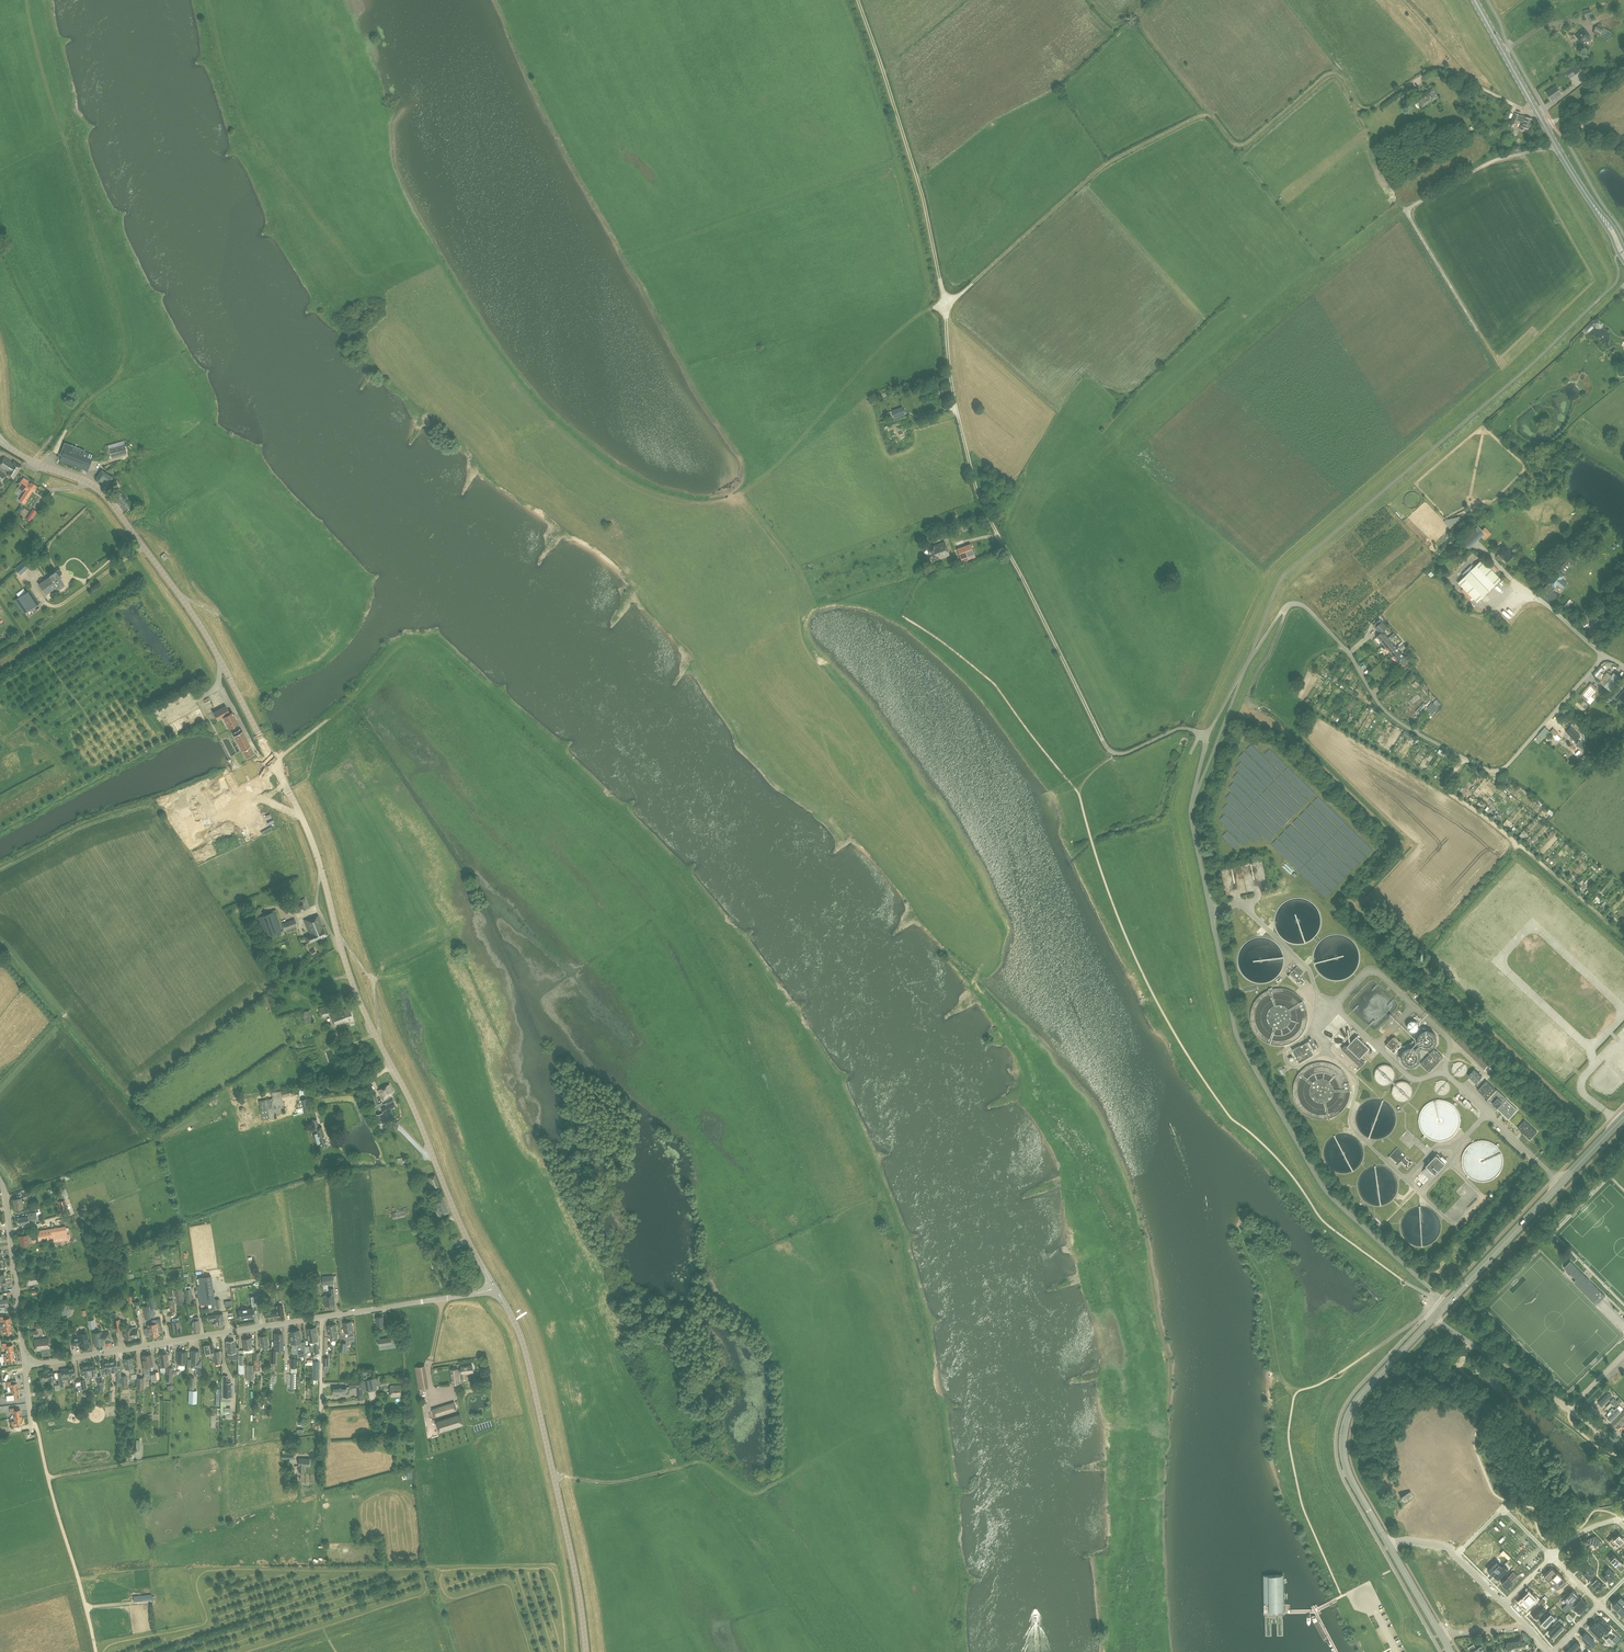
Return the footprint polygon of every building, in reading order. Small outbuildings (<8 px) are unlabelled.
[(1590,8),(1584,11),(1586,18),(1590,16),(1590,17),(1593,16),(1590,8)] [(1609,38),(1614,30),(1599,22),(1595,30),(1609,38)] [(1592,36),(1585,28),(1576,36),(1583,44),(1592,36)] [(1581,71),(1580,70),(1578,68),(1580,66),(1578,63),(1576,64),(1576,63),(1564,71),(1559,75),(1561,78),(1566,74),(1570,79),(1581,71)] [(1562,93),(1556,85),(1546,92),(1552,100),(1562,93)] [(1439,97),(1433,88),(1417,98),(1422,107),(1439,97)] [(1529,129),(1532,119),(1519,115),(1520,115),(1515,113),(1512,123),(1517,125),(1518,121),(1523,122),(1522,126),(1521,126),(1520,129),(1525,131),(1526,128),(1529,129)] [(906,414),(903,406),(891,410),(895,419),(906,414)] [(71,451),(73,448),(64,445),(61,453),(62,453),(61,456),(61,457),(60,461),(83,470),(87,472),(89,467),(94,455),(84,451),(83,456),(71,451)] [(21,466),(14,462),(5,456),(0,463),(0,469),(4,472),(5,471),(7,473),(6,474),(13,478),(21,466)] [(113,478),(107,474),(102,470),(96,477),(96,481),(105,487),(108,485),(113,478)] [(36,486),(31,483),(30,485),(28,483),(27,483),(29,481),(24,478),(23,480),(22,480),(19,484),(20,484),(18,488),(23,491),(25,489),(26,490),(19,500),(25,504),(27,501),(26,500),(33,489),(36,486)] [(120,492),(119,490),(116,492),(117,494),(113,497),(124,510),(131,505),(120,492)] [(1469,549),(1489,530),(1479,520),(1460,538),(1469,549)] [(950,555),(945,542),(935,546),(934,545),(928,548),(933,562),(940,559),(950,555)] [(967,559),(976,556),(971,544),(958,549),(960,555),(953,558),(953,559),(951,559),(953,564),(955,563),(955,564),(964,561),(966,565),(969,564),(967,559)] [(1507,562),(1515,555),(1505,545),(1497,553),(1499,554),(1496,557),(1501,562),(1504,559),(1507,562)] [(1577,563),(1574,561),(1569,557),(1567,560),(1559,569),(1561,571),(1569,562),(1574,566),(1577,563)] [(1482,559),(1470,571),(1489,591),(1501,579),(1482,559)] [(27,564),(26,562),(25,561),(16,569),(16,570),(20,574),(28,567),(26,565),(27,564)] [(58,588),(64,584),(59,576),(62,575),(62,573),(60,571),(58,570),(50,576),(38,584),(46,595),(57,587),(58,588)] [(1541,593),(1551,602),(1558,594),(1552,590),(1554,588),(1555,588),(1558,585),(1563,589),(1567,583),(1562,579),(1565,575),(1558,570),(1548,583),(1546,585),(1547,586),(1541,593)] [(1458,583),(1477,602),(1489,591),(1470,571),(1458,583)] [(24,614),(36,606),(26,592),(14,600),(24,614)] [(1512,594),(1507,598),(1509,601),(1507,603),(1510,608),(1518,602),(1512,594)] [(1380,644),(1382,646),(1396,634),(1394,632),(1388,638),(1383,632),(1387,629),(1382,623),(1376,628),(1381,633),(1376,636),(1382,642),(1380,644)] [(1389,654),(1389,655),(1391,653),(1397,648),(1392,642),(1398,636),(1396,634),(1382,646),(1384,649),(1386,647),(1391,653),(1389,654)] [(1401,648),(1405,645),(1403,642),(1397,648),(1391,653),(1389,655),(1391,657),(1393,656),(1398,662),(1401,659),(1405,664),(1411,660),(1406,654),(1404,656),(1399,650),(1401,648)] [(1597,676),(1602,670),(1599,667),(1594,674),(1597,676)] [(1611,691),(1621,678),(1614,673),(1604,686),(1611,691)] [(1591,683),(1580,695),(1587,701),(1598,689),(1591,683)] [(1622,688),(1618,685),(1607,697),(1611,701),(1622,688)] [(1616,699),(1618,701),(1618,702),(1623,707),(1623,694),(1623,695),(1621,693),(1616,699)] [(1442,706),(1436,701),(1434,703),(1433,703),(1428,709),(1433,714),(1439,707),(1439,708),(1440,709),(1442,706)] [(223,717),(230,713),(226,705),(213,712),(217,721),(223,718),(223,717)] [(223,717),(223,718),(229,728),(232,726),(233,727),(235,726),(235,725),(238,724),(232,712),(230,713),(223,717)] [(181,734),(176,726),(173,728),(178,736),(181,734)] [(1571,726),(1566,730),(1575,740),(1580,736),(1571,726)] [(1544,738),(1550,732),(1545,727),(1539,734),(1534,739),(1538,743),(1543,738),(1544,738)] [(234,732),(235,734),(234,735),(242,750),(246,757),(253,753),(250,747),(250,746),(242,731),(241,731),(240,729),(234,732)] [(1583,746),(1584,745),(1579,740),(1576,743),(1584,752),(1587,749),(1583,746)] [(252,759),(247,762),(254,775),(259,772),(252,759)] [(1586,884),(1588,887),(1596,882),(1593,878),(1586,884)] [(309,907),(305,898),(292,903),(295,913),(309,907)] [(274,911),(262,916),(255,919),(262,939),(281,932),(274,911)] [(326,935),(318,915),(304,920),(310,935),(306,937),(308,943),(326,935)] [(282,923),(285,930),(295,927),(297,926),(294,919),(283,923),(282,923)] [(1303,972),(1297,966),(1288,976),(1296,983),(1297,982),(1301,985),(1305,981),(1300,976),(1303,972)] [(355,1022),(351,1008),(334,1013),(331,1005),(319,1008),(322,1017),(331,1014),(335,1028),(350,1023),(351,1025),(352,1026),(354,1025),(355,1023),(355,1022)] [(302,1012),(306,1023),(313,1021),(310,1010),(302,1012)] [(1409,1030),(1410,1031),(1411,1031),(1412,1032),(1414,1032),(1415,1031),(1417,1030),(1418,1029),(1418,1028),(1419,1027),(1418,1025),(1418,1024),(1418,1023),(1417,1022),(1416,1021),(1414,1021),(1413,1021),(1411,1021),(1410,1021),(1409,1022),(1408,1023),(1407,1024),(1407,1026),(1407,1027),(1408,1029),(1409,1030)] [(1342,1049),(1361,1067),(1364,1063),(1360,1058),(1369,1048),(1357,1036),(1347,1046),(1346,1045),(1342,1049)] [(1393,1037),(1386,1045),(1394,1052),(1401,1044),(1393,1037)] [(1292,1050),(1299,1062),(1313,1054),(1311,1051),(1319,1046),(1317,1043),(1315,1044),(1311,1038),(1309,1039),(1309,1041),(1301,1046),(1300,1045),(1292,1050)] [(1443,1057),(1435,1049),(1434,1049),(1420,1063),(1426,1069),(1429,1072),(1443,1057)] [(1468,1071),(1468,1070),(1468,1068),(1468,1066),(1466,1064),(1465,1063),(1463,1061),(1462,1061),(1460,1060),(1458,1060),(1456,1061),(1454,1061),(1453,1062),(1452,1063),(1451,1065),(1450,1067),(1450,1068),(1449,1070),(1450,1072),(1450,1074),(1451,1075),(1452,1077),(1454,1078),(1456,1078),(1458,1079),(1460,1079),(1461,1079),(1463,1078),(1464,1077),(1466,1076),(1467,1075),(1467,1073),(1468,1071)] [(1396,1078),(1396,1076),(1396,1073),(1395,1071),(1394,1069),(1392,1067),(1390,1066),(1388,1065),(1386,1064),(1384,1064),(1382,1065),(1380,1065),(1378,1066),(1376,1068),(1375,1070),(1374,1072),(1374,1074),(1374,1076),(1374,1078),(1375,1080),(1376,1082),(1377,1084),(1379,1085),(1381,1086),(1384,1087),(1386,1087),(1387,1086),(1390,1086),(1392,1084),(1393,1083),(1394,1082),(1395,1080),(1396,1078)] [(1361,1067),(1356,1072),(1368,1083),(1370,1080),(1363,1073),(1365,1070),(1361,1067)] [(1474,1069),(1468,1076),(1476,1083),(1482,1076),(1474,1069)] [(1451,1090),(1451,1088),(1451,1086),(1451,1084),(1450,1082),(1448,1081),(1447,1080),(1445,1079),(1443,1078),(1441,1078),(1439,1078),(1437,1079),(1435,1080),(1434,1081),(1433,1083),(1432,1085),(1432,1087),(1432,1088),(1432,1090),(1433,1092),(1433,1093),(1435,1095),(1436,1096),(1438,1097),(1440,1097),(1442,1098),(1444,1097),(1446,1096),(1449,1095),(1450,1093),(1451,1092),(1451,1090)] [(1413,1094),(1413,1092),(1413,1090),(1413,1088),(1412,1086),(1410,1084),(1408,1083),(1406,1082),(1404,1081),(1402,1081),(1400,1081),(1398,1082),(1396,1083),(1394,1085),(1393,1087),(1392,1088),(1392,1090),(1392,1093),(1392,1095),(1393,1097),(1394,1099),(1395,1100),(1397,1102),(1399,1102),(1401,1103),(1403,1103),(1406,1103),(1407,1102),(1409,1101),(1410,1100),(1412,1098),(1413,1096),(1413,1094)] [(1497,1109),(1503,1114),(1508,1119),(1517,1110),(1506,1099),(1507,1098),(1497,1089),(1496,1090),(1486,1081),(1483,1084),(1479,1081),(1477,1084),(1480,1087),(1478,1090),(1487,1099),(1486,1101),(1496,1110),(1497,1109)] [(390,1095),(394,1092),(389,1084),(379,1090),(385,1100),(391,1097),(390,1095)] [(299,1086),(301,1094),(308,1093),(306,1085),(299,1086)] [(282,1091),(283,1097),(294,1094),(293,1088),(282,1091)] [(283,1097),(282,1091),(272,1092),(272,1098),(259,1101),(263,1120),(276,1117),(275,1113),(285,1111),(282,1097),(283,1097)] [(301,1100),(305,1114),(311,1112),(307,1098),(301,1100)] [(385,1104),(386,1106),(381,1108),(388,1120),(394,1117),(390,1109),(395,1106),(393,1102),(394,1101),(392,1098),(387,1101),(387,1102),(385,1104)] [(1458,1098),(1457,1100),(1466,1108),(1470,1109),(1476,1114),(1478,1112),(1476,1111),(1477,1110),(1471,1105),(1470,1103),(1466,1099),(1464,1100),(1464,1099),(1463,1100),(1464,1101),(1462,1102),(1458,1098)] [(381,1114),(376,1114),(378,1123),(385,1122),(383,1116),(381,1117),(381,1114)] [(328,1146),(322,1127),(319,1128),(317,1119),(313,1120),(315,1129),(317,1129),(323,1148),(328,1146)] [(1537,1132),(1525,1120),(1518,1128),(1521,1131),(1521,1132),(1521,1133),(1522,1134),(1523,1134),(1523,1133),(1530,1139),(1537,1132)] [(1533,1141),(1540,1134),(1539,1132),(1532,1140),(1533,1141)] [(1406,1156),(1397,1147),(1388,1157),(1397,1165),(1400,1162),(1407,1168),(1413,1162),(1411,1160),(1410,1162),(1405,1157),(1406,1156)] [(1442,1156),(1441,1157),(1437,1153),(1426,1165),(1434,1173),(1435,1174),(1445,1164),(1445,1163),(1447,1160),(1442,1156)] [(424,1181),(428,1191),(431,1190),(441,1187),(436,1173),(426,1177),(427,1181),(424,1181)] [(58,1190),(60,1197),(64,1196),(65,1199),(68,1199),(65,1188),(58,1190)] [(22,1192),(23,1197),(34,1194),(33,1189),(22,1192)] [(64,1196),(60,1197),(57,1198),(58,1201),(60,1210),(67,1208),(65,1199),(64,1196)] [(449,1212),(442,1197),(437,1200),(438,1202),(436,1203),(437,1204),(435,1206),(439,1216),(443,1214),(443,1215),(449,1213),(449,1212)] [(13,1199),(14,1209),(23,1208),(22,1205),(24,1205),(24,1200),(22,1201),(21,1198),(13,1199)] [(393,1219),(405,1216),(404,1210),(391,1213),(393,1219)] [(18,1225),(29,1223),(29,1221),(37,1220),(36,1212),(27,1213),(27,1216),(17,1218),(18,1225)] [(65,1227),(50,1228),(52,1239),(52,1242),(67,1240),(65,1227)] [(52,1239),(50,1228),(36,1231),(37,1238),(38,1242),(40,1242),(44,1241),(52,1239)] [(29,1243),(32,1243),(30,1234),(28,1234),(19,1236),(20,1244),(29,1243)] [(45,1266),(38,1268),(40,1275),(47,1274),(45,1266)] [(36,1273),(26,1275),(28,1285),(38,1283),(36,1273)] [(211,1303),(212,1307),(212,1309),(220,1308),(219,1299),(214,1299),(210,1275),(198,1277),(199,1285),(197,1285),(201,1307),(204,1306),(203,1304),(208,1304),(211,1303)] [(322,1276),(323,1285),(334,1284),(333,1275),(322,1276)] [(324,1295),(325,1306),(335,1305),(334,1294),(335,1294),(334,1288),(333,1288),(329,1288),(330,1294),(324,1295)] [(176,1305),(184,1303),(182,1289),(174,1290),(176,1305)] [(278,1315),(283,1314),(282,1305),(275,1306),(275,1308),(264,1310),(265,1318),(278,1316),(278,1315)] [(253,1309),(239,1311),(240,1319),(254,1317),(253,1309)] [(214,1319),(215,1325),(224,1324),(223,1313),(215,1315),(208,1316),(208,1320),(214,1319)] [(10,1325),(9,1318),(4,1318),(3,1316),(0,1316),(0,1323),(3,1323),(3,1326),(10,1325)] [(376,1318),(377,1326),(377,1327),(378,1331),(385,1329),(385,1325),(383,1316),(376,1318)] [(193,1330),(200,1329),(199,1320),(199,1317),(191,1318),(191,1321),(193,1330)] [(88,1318),(88,1320),(87,1320),(89,1329),(95,1328),(94,1319),(92,1320),(92,1318),(88,1318)] [(155,1324),(152,1324),(154,1336),(159,1335),(157,1327),(162,1326),(160,1318),(154,1319),(155,1324)] [(121,1330),(120,1319),(117,1319),(113,1320),(114,1331),(121,1330)] [(181,1331),(180,1321),(172,1322),(174,1332),(181,1331)] [(351,1336),(354,1336),(353,1331),(352,1321),(344,1323),(345,1332),(350,1332),(351,1336)] [(154,1336),(152,1324),(147,1325),(148,1328),(145,1329),(146,1336),(149,1336),(154,1336)] [(336,1324),(328,1325),(330,1337),(335,1336),(336,1340),(338,1340),(337,1336),(338,1336),(336,1324)] [(11,1333),(10,1325),(3,1326),(4,1329),(0,1329),(1,1335),(11,1333)] [(138,1336),(137,1328),(136,1327),(132,1327),(123,1329),(125,1339),(133,1338),(133,1337),(138,1336)] [(297,1351),(298,1355),(305,1354),(305,1348),(305,1346),(302,1346),(301,1342),(300,1330),(295,1330),(296,1341),(297,1347),(298,1351),(297,1351)] [(110,1339),(109,1332),(102,1333),(102,1331),(93,1333),(95,1346),(104,1344),(103,1340),(105,1339),(105,1340),(110,1339)] [(87,1333),(78,1335),(78,1337),(71,1338),(72,1345),(77,1344),(77,1343),(79,1343),(80,1348),(89,1346),(87,1333)] [(275,1346),(283,1346),(283,1345),(282,1333),(275,1334),(275,1346)] [(262,1346),(263,1348),(269,1347),(268,1345),(267,1335),(259,1336),(260,1346),(262,1346)] [(380,1350),(393,1349),(391,1337),(378,1339),(380,1350)] [(35,1351),(41,1350),(42,1355),(50,1354),(48,1338),(34,1339),(35,1351)] [(250,1338),(243,1339),(245,1349),(252,1348),(250,1338)] [(228,1353),(229,1358),(236,1357),(236,1356),(239,1355),(238,1352),(237,1348),(235,1348),(234,1340),(226,1342),(228,1353)] [(6,1348),(6,1353),(13,1352),(12,1344),(7,1345),(7,1343),(2,1343),(3,1348),(6,1348)] [(210,1345),(203,1346),(204,1354),(208,1353),(208,1356),(214,1355),(213,1352),(211,1353),(210,1345)] [(1434,1352),(1438,1356),(1443,1350),(1439,1347),(1434,1352)] [(201,1368),(201,1362),(201,1360),(199,1360),(199,1351),(192,1351),(191,1367),(201,1368)] [(222,1354),(222,1351),(213,1352),(214,1355),(215,1363),(221,1362),(220,1356),(222,1355),(222,1354)] [(13,1352),(6,1353),(7,1355),(3,1356),(4,1361),(14,1360),(13,1352)] [(161,1366),(169,1365),(167,1353),(159,1354),(161,1366)] [(123,1359),(125,1369),(129,1368),(130,1373),(134,1372),(133,1368),(132,1357),(123,1359)] [(121,1378),(120,1371),(117,1371),(116,1368),(117,1368),(117,1366),(116,1360),(109,1361),(110,1369),(111,1372),(115,1372),(116,1378),(117,1383),(120,1383),(121,1382),(121,1378)] [(111,1372),(110,1369),(109,1361),(102,1362),(103,1368),(100,1369),(101,1375),(104,1375),(104,1373),(111,1372)] [(88,1365),(90,1374),(90,1376),(97,1375),(97,1371),(95,1364),(88,1365)] [(88,1365),(82,1366),(83,1373),(83,1377),(90,1376),(90,1374),(88,1365)] [(462,1369),(458,1369),(451,1369),(451,1373),(452,1378),(459,1377),(458,1372),(461,1372),(462,1377),(466,1376),(466,1373),(468,1373),(468,1372),(469,1372),(469,1373),(472,1373),(472,1372),(473,1372),(472,1365),(461,1366),(462,1369)] [(74,1367),(67,1368),(69,1379),(76,1378),(76,1375),(74,1367)] [(59,1382),(60,1387),(64,1386),(62,1380),(69,1379),(67,1368),(61,1369),(61,1372),(62,1377),(62,1378),(58,1379),(59,1382)] [(53,1371),(46,1372),(48,1379),(48,1383),(56,1382),(55,1378),(53,1371)] [(221,1397),(221,1401),(231,1401),(231,1383),(228,1383),(228,1376),(223,1376),(223,1397),(221,1397)] [(377,1390),(376,1386),(374,1378),(363,1380),(365,1392),(377,1390)] [(10,1386),(11,1391),(18,1391),(17,1383),(16,1383),(16,1380),(11,1380),(11,1381),(6,1382),(7,1387),(10,1386)] [(349,1382),(350,1388),(357,1387),(358,1399),(363,1399),(362,1387),(362,1381),(349,1382)] [(388,1388),(388,1390),(390,1390),(391,1397),(402,1396),(401,1384),(390,1385),(390,1387),(388,1388)] [(197,1403),(197,1390),(189,1390),(188,1403),(197,1403)] [(9,1400),(19,1399),(18,1391),(11,1391),(6,1392),(7,1400),(9,1400)] [(1601,1407),(1612,1395),(1608,1392),(1606,1394),(1607,1395),(1598,1404),(1601,1407)] [(1610,1402),(1613,1404),(1616,1401),(1620,1398),(1617,1395),(1614,1398),(1610,1402)] [(1613,1404),(1615,1407),(1619,1404),(1622,1401),(1620,1398),(1616,1401),(1613,1404)] [(454,1402),(432,1409),(435,1417),(456,1410),(454,1402)] [(1617,1407),(1614,1410),(1612,1407),(1609,1410),(1611,1412),(1607,1417),(1611,1421),(1621,1411),(1617,1407)] [(14,1418),(21,1417),(20,1409),(14,1410),(14,1408),(10,1408),(10,1413),(13,1413),(14,1418)] [(1623,1423),(1623,1412),(1623,1411),(1612,1422),(1616,1426),(1618,1423),(1621,1426),(1623,1423)] [(460,1414),(436,1421),(439,1431),(463,1424),(460,1414)] [(22,1425),(21,1417),(14,1418),(14,1420),(11,1421),(12,1426),(22,1425)] [(299,1458),(299,1471),(305,1471),(305,1466),(310,1466),(310,1458),(299,1458)] [(1413,1495),(1411,1491),(1401,1497),(1403,1501),(1413,1495)] [(1609,1541),(1611,1544),(1616,1548),(1617,1547),(1619,1544),(1621,1546),(1622,1545),(1623,1544),(1623,1541),(1623,1540),(1623,1539),(1622,1536),(1620,1533),(1615,1537),(1614,1538),(1613,1537),(1609,1541)] [(1594,1536),(1586,1539),(1588,1544),(1592,1544),(1594,1542),(1600,1546),(1602,1544),(1594,1536)] [(1613,1554),(1609,1558),(1619,1568),(1623,1564),(1613,1554)] [(1576,1556),(1570,1562),(1573,1566),(1575,1564),(1579,1560),(1579,1559),(1576,1556)] [(1579,1560),(1575,1564),(1579,1568),(1585,1562),(1581,1558),(1579,1559),(1579,1560)] [(1495,1561),(1486,1570),(1492,1575),(1500,1566),(1495,1561)] [(1500,1566),(1492,1575),(1497,1579),(1506,1570),(1502,1565),(1500,1566)] [(1589,1565),(1585,1569),(1587,1570),(1591,1574),(1594,1571),(1589,1565)] [(1609,1567),(1605,1571),(1606,1573),(1611,1577),(1615,1574),(1609,1567)] [(1552,1568),(1544,1576),(1548,1581),(1556,1573),(1552,1568)] [(1587,1570),(1583,1574),(1588,1579),(1592,1576),(1591,1574),(1587,1570)] [(1285,1589),(1284,1572),(1262,1572),(1263,1620),(1269,1620),(1270,1637),(1282,1636),(1281,1620),(1284,1620),(1284,1614),(1289,1614),(1288,1603),(1285,1603),(1285,1596),(1290,1596),(1290,1589),(1285,1589)] [(1513,1572),(1501,1584),(1507,1589),(1512,1584),(1511,1582),(1517,1576),(1513,1572)] [(1556,1573),(1548,1581),(1553,1585),(1561,1577),(1561,1576),(1557,1572),(1556,1573)] [(1606,1573),(1603,1576),(1609,1583),(1613,1579),(1611,1577),(1606,1573)] [(1561,1577),(1553,1585),(1557,1589),(1566,1581),(1561,1576),(1561,1577)] [(1597,1578),(1592,1584),(1595,1588),(1601,1582),(1597,1578)] [(1557,1589),(1555,1592),(1562,1593),(1565,1591),(1565,1587),(1567,1588),(1570,1585),(1566,1581),(1557,1589)] [(1601,1582),(1595,1588),(1599,1591),(1604,1586),(1601,1582)] [(1568,1603),(1562,1608),(1565,1612),(1570,1607),(1575,1603),(1573,1601),(1578,1595),(1573,1590),(1568,1596),(1566,1594),(1562,1597),(1568,1603)] [(1523,1596),(1518,1601),(1524,1607),(1528,1603),(1530,1605),(1537,1598),(1533,1594),(1530,1596),(1526,1592),(1523,1595),(1523,1596)] [(1612,1604),(1617,1609),(1623,1602),(1623,1599),(1621,1596),(1612,1604)] [(1540,1604),(1531,1613),(1537,1618),(1546,1610),(1542,1605),(1545,1602),(1542,1598),(1538,1602),(1540,1604)] [(1575,1603),(1570,1607),(1575,1611),(1577,1609),(1580,1612),(1587,1604),(1582,1599),(1577,1604),(1575,1602),(1575,1603)] [(1546,1617),(1541,1623),(1545,1627),(1555,1617),(1552,1614),(1553,1613),(1550,1610),(1544,1615),(1546,1617)] [(1554,1627),(1549,1632),(1554,1637),(1564,1627),(1561,1624),(1564,1621),(1560,1617),(1552,1625),(1554,1627)] [(1602,1618),(1596,1623),(1605,1632),(1611,1627),(1602,1618)] [(1595,1622),(1589,1627),(1599,1636),(1602,1633),(1604,1635),(1606,1633),(1605,1632),(1596,1623),(1595,1622)] [(1585,1631),(1581,1636),(1591,1647),(1596,1642),(1585,1631)] [(1617,1634),(1612,1639),(1613,1640),(1613,1641),(1615,1643),(1621,1637),(1617,1634)] [(1521,1640),(1514,1641),(1515,1650),(1515,1651),(1522,1651),(1522,1649),(1525,1648),(1525,1645),(1526,1645),(1525,1642),(1521,1643),(1521,1640)] [(1515,1650),(1514,1641),(1506,1642),(1507,1645),(1503,1650),(1506,1651),(1507,1651),(1508,1651),(1515,1650)] [(1566,1651),(1575,1651),(1578,1648),(1581,1646),(1577,1642),(1566,1651)]
